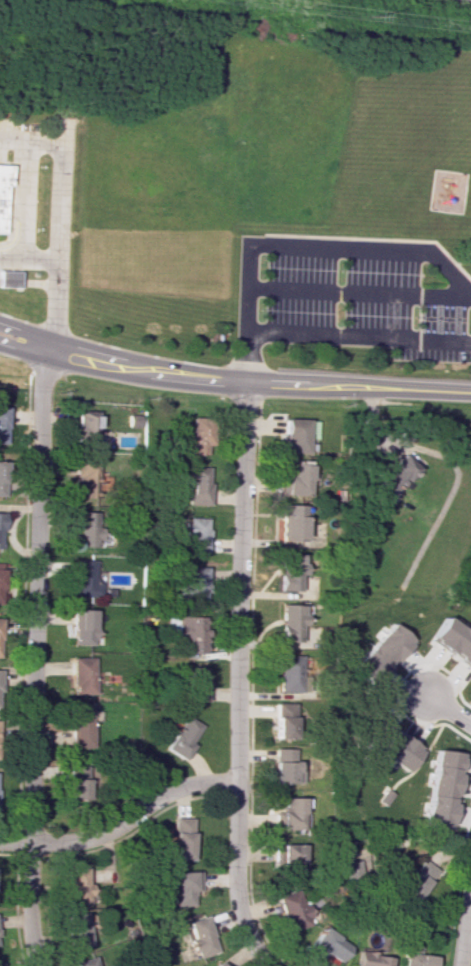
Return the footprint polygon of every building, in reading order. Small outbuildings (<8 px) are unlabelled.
[(2,234),(5,185),(8,185),(10,165),(0,164),(0,234),(2,234)] [(18,287),(0,286),(0,271),(18,271),(18,287)] [(108,430),(97,429),(98,411),(77,410),(76,446),(107,448),(108,430)] [(184,444),(190,445),(189,454),(206,455),(206,446),(212,446),(212,417),(191,417),(190,433),(184,433),(184,444)] [(307,452),(308,419),(285,418),(284,452),(307,452)] [(385,502),(416,468),(401,455),(370,488),(385,502)] [(76,497),(96,498),(97,461),(73,460),(72,478),(77,478),(76,497)] [(309,464),(290,463),(290,473),(280,473),(280,495),(308,495),(309,464)] [(209,467),(189,466),(188,505),(208,505),(209,467)] [(303,540),(304,505),(280,504),(279,540),(303,540)] [(98,546),(97,511),(75,512),(76,546),(98,546)] [(207,518),(185,518),(184,553),(206,553),(207,518)] [(278,590),(299,591),(299,574),(304,574),(304,563),(299,563),(300,554),(279,554),(278,590)] [(99,582),(93,583),(93,560),(73,560),(74,597),(100,596),(99,582)] [(206,567),(183,566),(183,600),(205,600),(206,567)] [(92,645),(93,610),(75,610),(75,623),(72,623),(72,644),(92,645)] [(204,653),(205,617),(176,616),(176,623),(167,623),(167,634),(182,634),(182,653),(204,653)] [(441,616),(425,640),(470,671),(470,637),(441,616)] [(410,642),(389,623),(349,667),(370,687),(410,642)] [(302,693),(302,655),(278,655),(277,692),(302,693)] [(93,693),(92,657),(71,657),(72,694),(93,693)] [(206,701),(207,667),(186,666),(185,701),(206,701)] [(273,739),(293,739),(292,703),(273,703),(273,739)] [(89,747),(90,708),(69,708),(68,747),(89,747)] [(180,759),(202,726),(185,715),(164,748),(180,759)] [(406,771),(420,748),(392,730),(392,729),(369,715),(354,739),(406,771)] [(271,783),(299,783),(300,768),(292,768),(292,749),(272,748),(271,783)] [(459,753),(431,749),(430,760),(429,759),(421,826),(449,830),(459,753)] [(63,802),(86,801),(85,765),(67,766),(68,787),(63,787),(63,802)] [(306,808),(306,798),(282,797),(281,808),(272,808),(272,829),(299,830),(300,807),(306,808)] [(171,859),(190,860),(191,818),(172,817),(171,859)] [(277,879),(301,879),(300,844),(276,844),(277,879)] [(340,854),(346,883),(365,879),(359,850),(340,854)] [(400,890),(417,900),(435,869),(418,859),(400,890)] [(85,867),(66,867),(66,904),(90,904),(90,883),(85,883),(85,867)] [(173,906),(193,906),(192,891),(200,890),(199,871),(172,872),(173,906)] [(307,925),(296,889),(275,896),(286,932),(307,925)] [(89,945),(85,912),(63,915),(68,948),(89,945)] [(186,921),(191,938),(189,939),(195,958),(216,952),(205,915),(186,921)] [(322,957),(324,954),(337,962),(347,945),(318,927),(306,947),(322,957)] [(388,955),(355,952),(353,965),(387,965),(388,955)] [(433,955),(401,953),(400,965),(432,965),(433,955)] [(94,956),(74,961),(75,965),(96,965),(94,956)]
